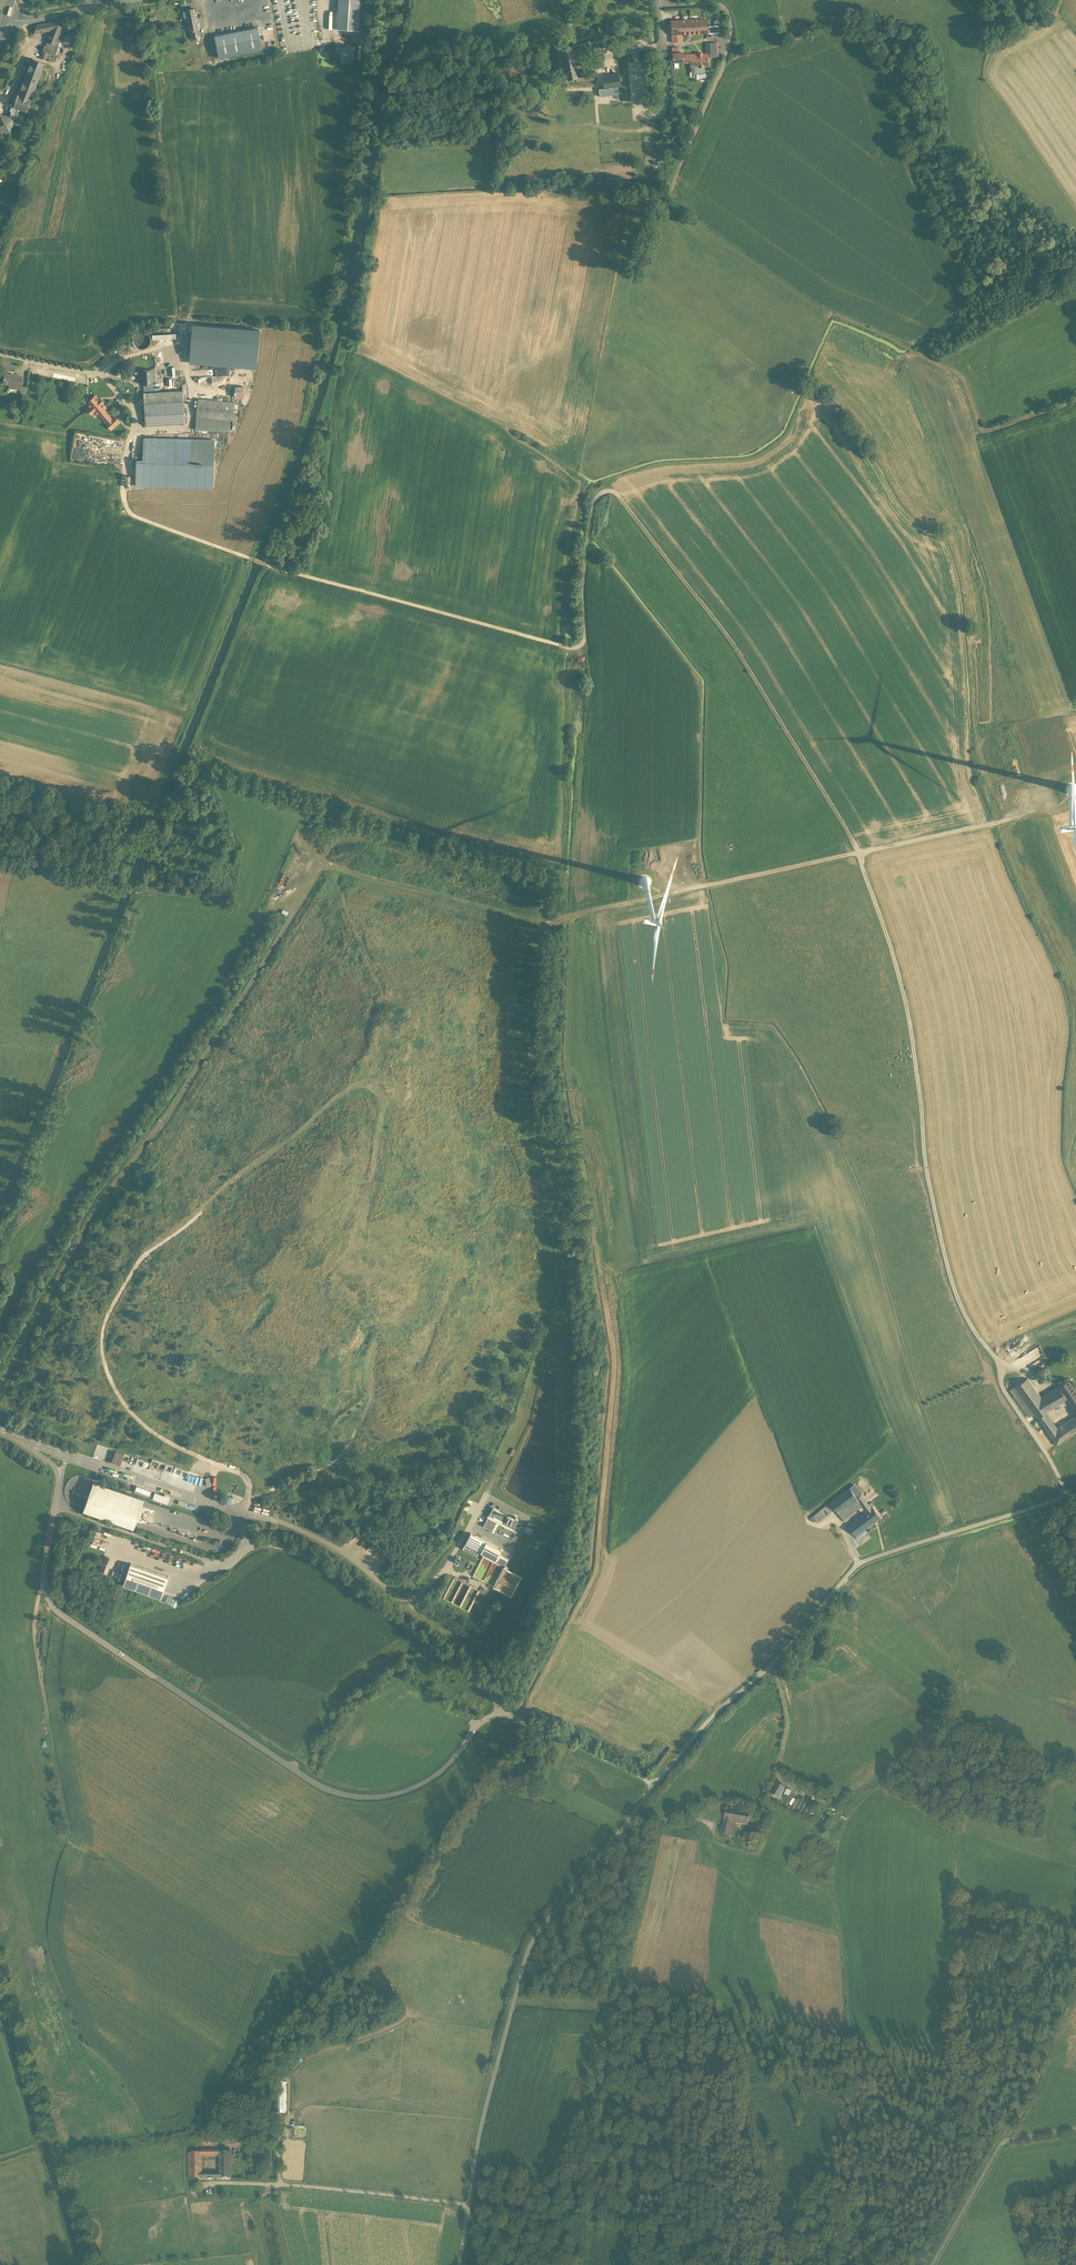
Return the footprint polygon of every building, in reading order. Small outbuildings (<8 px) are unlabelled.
[(336,29),(359,31),(361,0),(339,0),(336,29)] [(195,8),(185,10),(190,32),(199,30),(195,8)] [(65,19),(37,25),(35,34),(52,30),(47,42),(55,45),(57,40),(63,24),(65,20),(65,19)] [(705,21),(668,22),(668,43),(684,43),(684,35),(706,34),(705,21)] [(63,24),(57,40),(60,42),(62,42),(68,25),(63,24)] [(258,27),(214,36),(219,58),(263,49),(258,27)] [(199,30),(190,32),(191,39),(200,37),(199,30)] [(60,42),(57,40),(55,45),(58,45),(52,55),(55,56),(60,42)] [(55,45),(47,42),(46,41),(42,51),(43,51),(52,55),(58,45),(55,45)] [(703,53),(688,54),(689,63),(689,69),(707,69),(706,58),(717,58),(717,43),(703,44),(703,53)] [(571,48),(562,51),(567,81),(576,79),(576,83),(593,80),(593,72),(576,72),(574,56),(592,52),(589,44),(572,49),(571,48)] [(355,46),(341,45),(340,62),(353,63),(355,46)] [(52,55),(43,51),(40,58),(48,61),(52,55)] [(672,62),(689,63),(688,54),(680,54),(680,51),(672,53),(672,62)] [(21,89),(19,94),(31,99),(45,63),(33,58),(21,89)] [(614,81),(602,83),(603,89),(598,90),(600,99),(617,97),(614,81)] [(19,94),(18,94),(13,106),(13,107),(19,109),(27,112),(31,99),(19,94)] [(19,109),(13,107),(13,106),(11,107),(10,110),(12,112),(10,116),(14,118),(15,118),(16,119),(19,109)] [(1,114),(0,113),(0,114),(0,128),(10,131),(14,118),(10,116),(1,114)] [(261,328),(193,323),(190,362),(258,368),(261,328)] [(156,369),(142,370),(143,385),(152,385),(152,383),(154,383),(156,382),(156,369)] [(22,376),(12,374),(12,375),(5,373),(3,383),(10,385),(10,386),(15,387),(15,390),(16,390),(16,389),(20,390),(22,376)] [(152,385),(143,385),(143,394),(154,393),(154,383),(152,383),(152,385)] [(154,393),(143,394),(146,427),(186,425),(183,391),(154,393)] [(99,400),(95,395),(87,403),(90,407),(87,409),(92,414),(94,411),(98,415),(99,414),(104,420),(104,419),(107,422),(112,418),(104,410),(106,407),(102,403),(104,402),(100,398),(99,400)] [(235,401),(198,399),(196,430),(229,432),(230,421),(233,422),(235,401)] [(107,422),(106,424),(111,429),(119,422),(114,416),(112,418),(107,422)] [(216,440),(145,437),(144,464),(138,464),(137,487),(215,490),(216,440)] [(1050,1362),(1048,1359),(1042,1362),(1040,1358),(1030,1364),(1032,1368),(1041,1363),(1043,1366),(1050,1362)] [(1050,1409),(1041,1397),(1027,1378),(1010,1389),(1029,1416),(1026,1418),(1048,1450),(1056,1445),(1049,1433),(1056,1428),(1045,1412),(1050,1409)] [(1075,1409),(1075,1392),(1069,1381),(1060,1386),(1068,1398),(1075,1409)] [(1050,1409),(1068,1398),(1060,1386),(1041,1397),(1050,1409)] [(1071,1418),(1056,1428),(1049,1433),(1056,1445),(1075,1432),(1075,1426),(1071,1418)] [(124,1454),(115,1451),(112,1462),(120,1465),(124,1454)] [(149,1469),(151,1463),(137,1458),(135,1464),(149,1469)] [(198,1483),(201,1476),(190,1472),(187,1480),(198,1483)] [(144,1497),(94,1480),(83,1509),(134,1527),(144,1497)] [(854,1484),(830,1502),(835,1508),(845,1522),(850,1518),(849,1517),(857,1510),(861,1515),(871,1507),(868,1504),(854,1484)] [(149,1496),(151,1491),(137,1486),(135,1491),(149,1496)] [(164,1495),(155,1492),(152,1499),(168,1504),(171,1497),(171,1496),(165,1494),(164,1495)] [(835,1508),(830,1502),(813,1515),(818,1521),(835,1508)] [(255,1504),(253,1511),(269,1516),(271,1508),(255,1504)] [(881,1517),(873,1506),(871,1507),(861,1515),(847,1525),(858,1539),(867,1532),(864,1529),(881,1517)] [(493,1508),(483,1526),(511,1541),(521,1523),(493,1508)] [(501,1549),(471,1533),(465,1543),(479,1551),(495,1559),(499,1552),(501,1549)] [(106,1551),(108,1545),(100,1542),(101,1539),(94,1537),(91,1545),(106,1551)] [(479,1551),(465,1543),(463,1548),(477,1555),(479,1551)] [(499,1552),(495,1559),(505,1563),(508,1557),(499,1552)] [(161,1597),(168,1576),(130,1563),(123,1584),(161,1597)] [(184,1599),(188,1594),(184,1590),(179,1595),(184,1599)] [(785,1789),(777,1785),(771,1796),(778,1800),(785,1789)] [(835,1816),(818,1808),(812,1822),(829,1830),(835,1816)] [(750,1816),(726,1812),(721,1836),(733,1838),(737,1825),(747,1827),(750,1816)] [(286,2083),(273,2083),(273,2114),(286,2115),(286,2083)] [(188,2180),(202,2180),(201,2175),(201,2157),(201,2154),(188,2154),(188,2180)] [(219,2175),(219,2180),(231,2180),(231,2154),(218,2154),(218,2157),(219,2175)]
